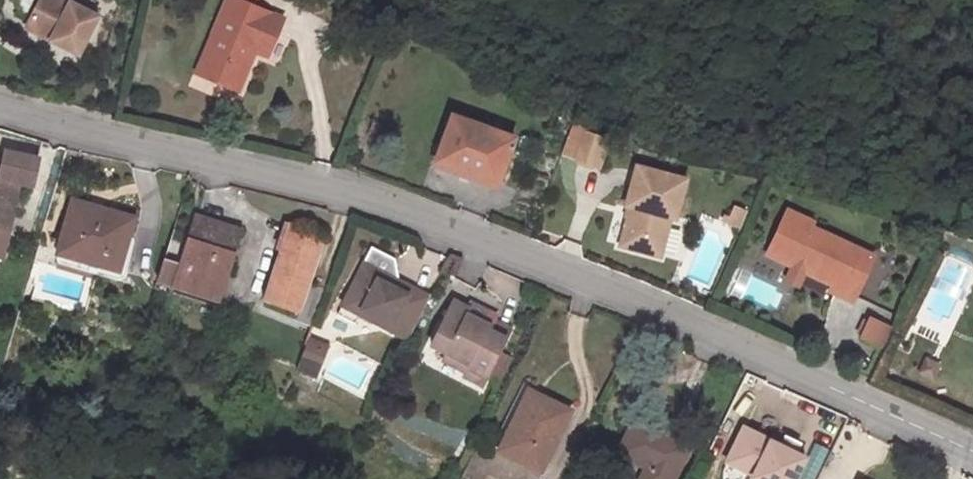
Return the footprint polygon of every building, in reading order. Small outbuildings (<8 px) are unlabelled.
[(23,34),(74,60),(93,20),(50,0),(41,0),(23,34)] [(186,89),(230,108),(245,72),(257,77),(274,40),(244,25),(252,5),(241,0),(225,0),(186,89)] [(428,116),(410,163),(476,185),(493,140),(428,116)] [(580,172),(591,141),(566,130),(554,162),(580,172)] [(11,186),(24,189),(30,163),(0,155),(0,231),(11,186)] [(596,255),(633,266),(643,223),(652,225),(660,188),(612,176),(601,213),(608,215),(596,255)] [(116,229),(64,214),(47,269),(98,284),(116,229)] [(792,245),(767,234),(755,257),(764,262),(756,279),(773,286),(775,281),(790,288),(787,293),(810,303),(807,311),(831,322),(851,278),(789,252),(792,245)] [(181,303),(201,240),(184,235),(170,277),(153,272),(147,294),(181,303)] [(201,240),(181,303),(206,310),(227,246),(201,240)] [(277,241),(252,315),(287,328),(314,253),(277,241)] [(381,360),(402,314),(344,288),(323,333),(381,360)] [(866,315),(855,339),(881,352),(892,328),(866,315)] [(467,348),(471,339),(429,319),(410,356),(427,364),(423,373),(447,383),(445,387),(467,398),(488,358),(467,348)] [(328,348),(306,338),(293,371),(313,381),(328,348)] [(492,349),(471,339),(467,348),(488,358),(492,349)] [(405,366),(423,373),(427,364),(410,356),(405,366)] [(419,379),(443,390),(445,387),(447,383),(423,373),(419,379)] [(497,478),(533,478),(557,432),(510,408),(478,470),(497,478)] [(672,462),(622,439),(604,476),(610,478),(664,478),(672,462)] [(794,476),(733,442),(713,478),(793,478),(794,476)]
